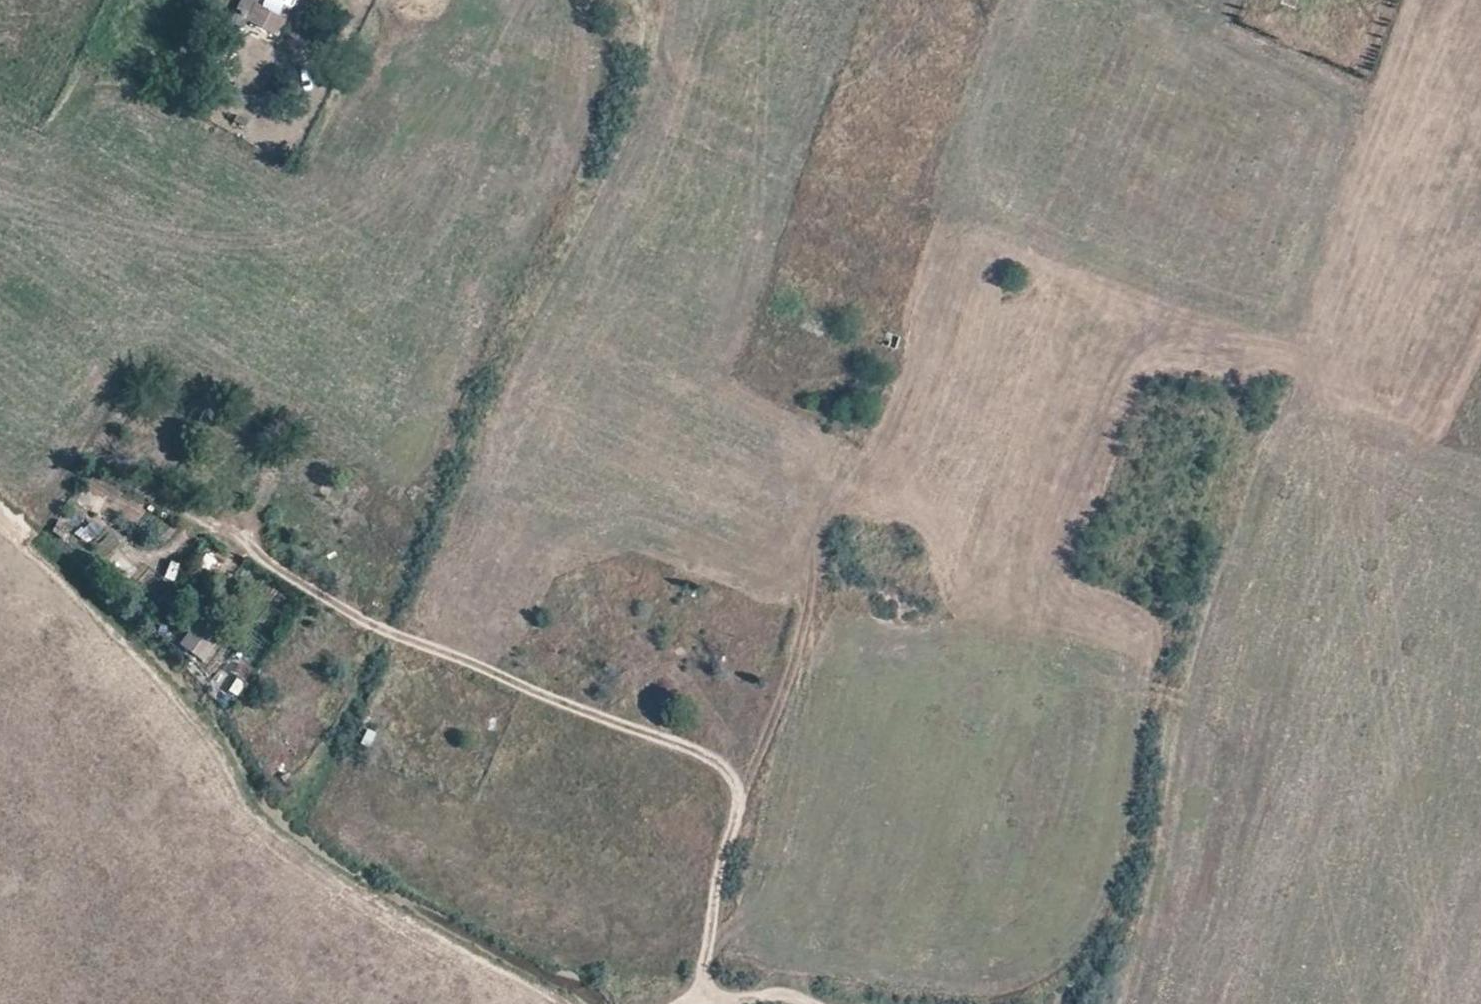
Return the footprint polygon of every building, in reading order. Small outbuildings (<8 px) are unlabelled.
[(289,13),(253,0),(240,0),(232,22),(280,39),(289,13)] [(197,623),(178,644),(202,666),(221,645),(197,623)]
